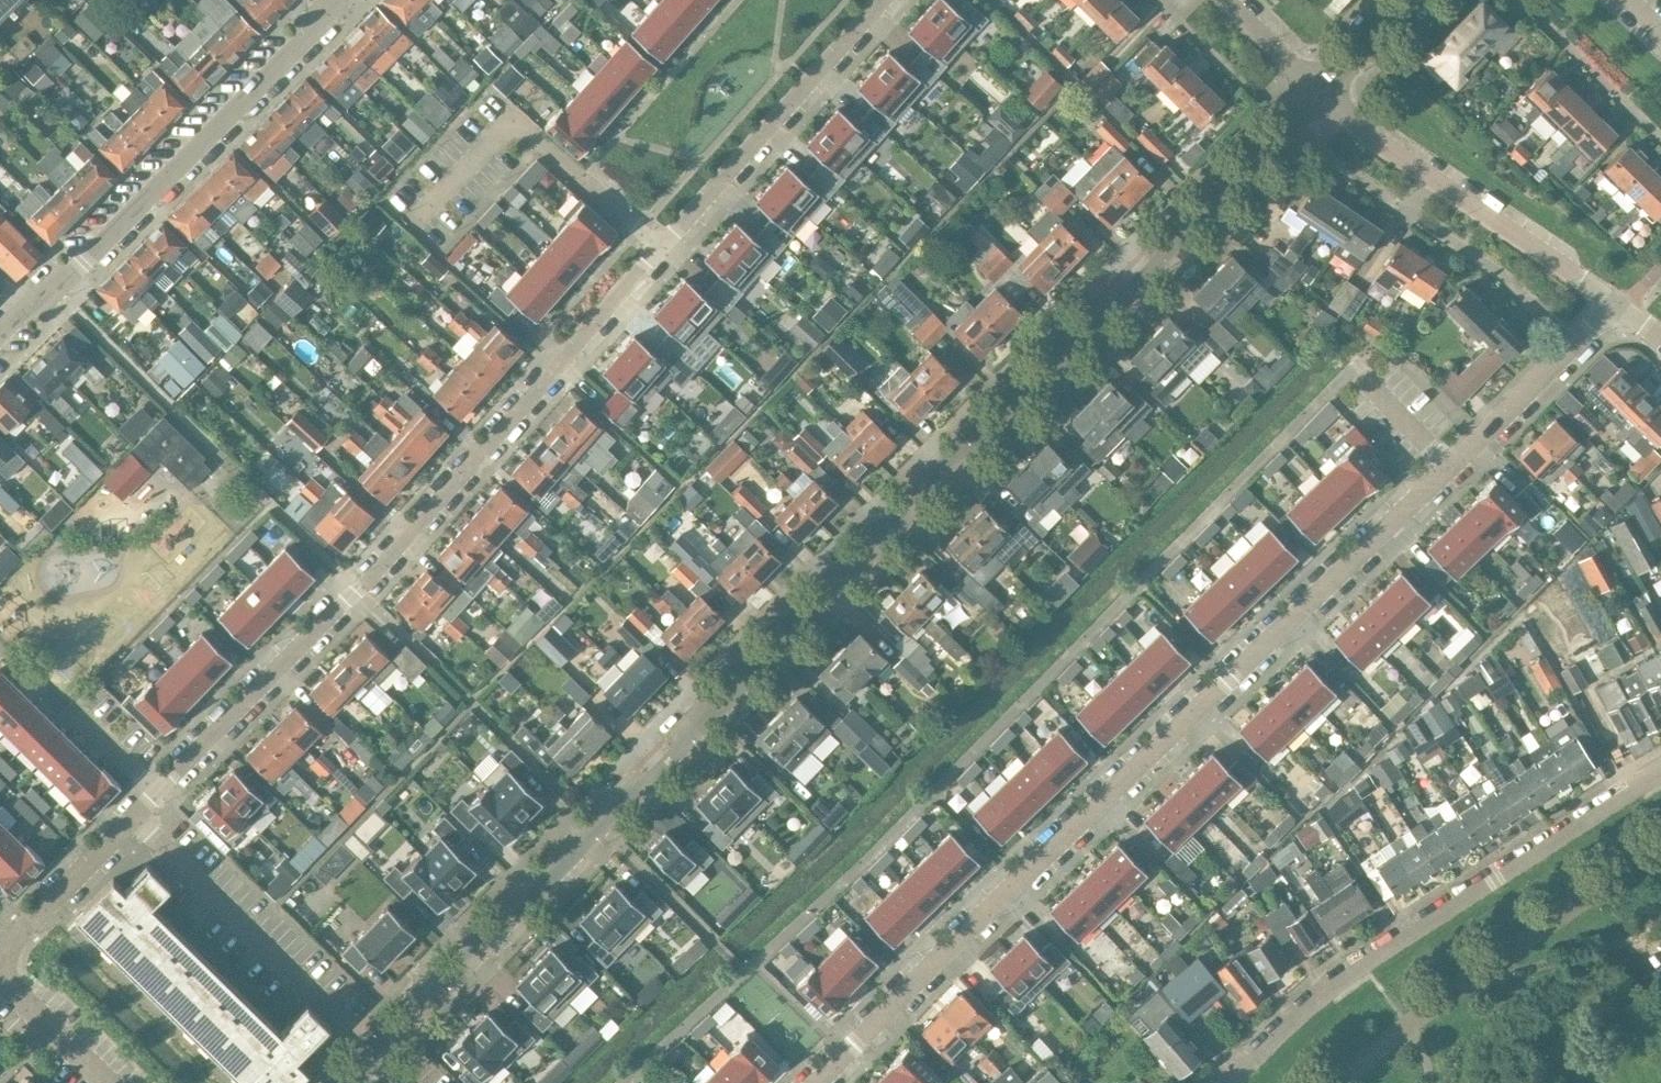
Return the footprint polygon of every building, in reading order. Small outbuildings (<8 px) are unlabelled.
[(14,0),(0,0),(0,14),(14,0)] [(114,0),(95,0),(104,10),(114,0)] [(235,9),(234,9),(225,0),(222,0),(207,14),(219,25),(241,49),(258,32),(235,9)] [(272,0),(240,0),(242,2),(241,2),(265,26),(281,9),(272,0)] [(281,9),(290,0),(272,0),(281,9)] [(423,7),(416,0),(383,0),(383,1),(406,24),(407,23),(418,35),(425,28),(414,16),(423,7)] [(430,0),(416,0),(423,7),(434,18),(441,11),(430,0)] [(583,2),(579,0),(572,0),(561,12),(567,18),(583,2)] [(667,0),(659,0),(647,14),(677,41),(693,23),(667,0)] [(703,0),(667,0),(693,23),(708,5),(703,0)] [(924,12),(961,46),(977,28),(978,29),(987,18),(967,0),(958,10),(947,0),(935,0),(924,12)] [(1116,0),(1079,0),(1077,2),(1096,20),(1116,0)] [(1137,17),(1119,0),(1116,0),(1096,20),(1116,39),(1137,17)] [(1348,0),(1332,0),(1328,4),(1336,12),(1348,0)] [(1518,35),(1503,21),(1502,22),(1493,13),(1493,10),(1487,4),(1484,4),(1481,2),(1468,15),(1466,15),(1459,22),(1459,25),(1456,27),(1486,56),(1496,46),(1501,52),(1518,35)] [(89,7),(76,20),(92,36),(105,23),(89,7)] [(377,7),(360,23),(384,47),(395,58),(403,49),(411,42),(399,31),(400,30),(377,7)] [(1021,22),(1029,14),(1022,7),(1014,16),(1021,22)] [(527,12),(512,27),(515,29),(524,39),(539,24),(529,14),(527,12)] [(559,27),(567,18),(561,12),(552,21),(559,27)] [(961,46),(924,12),(907,31),(925,46),(916,57),(936,75),(946,65),(945,64),(961,46)] [(241,49),(219,25),(207,14),(201,21),(191,31),(225,65),(241,49)] [(677,41),(647,14),(631,32),(660,59),(677,41)] [(1029,30),(1037,22),(1029,14),(1021,22),(1029,30)] [(61,45),(78,28),(68,19),(52,36),(61,45)] [(395,58),(384,47),(360,23),(344,40),(379,74),(395,58)] [(1477,65),(1486,56),(1456,27),(1436,48),(1435,46),(1422,60),(1440,78),(1445,73),(1457,86),(1460,83),(1472,83),(1478,77),(1477,65)] [(511,30),(496,46),(506,56),(522,40),(511,30)] [(225,65),(191,31),(182,39),(175,47),(186,58),(210,81),(225,65)] [(538,38),(533,33),(532,31),(522,41),(529,47),(538,38)] [(640,82),(656,64),(626,37),(610,56),(640,82)] [(379,74),(344,40),(328,56),(352,79),(363,90),(379,74)] [(1147,44),(1133,59),(1141,67),(1149,75),(1140,83),(1152,95),(1160,86),(1161,87),(1184,63),(1164,44),(1160,47),(1153,40),(1148,45),(1147,44)] [(520,57),(529,47),(522,41),(514,51),(520,57)] [(51,65),(63,53),(52,43),(40,55),(51,65)] [(1059,59),(1067,50),(1060,43),(1052,52),(1059,59)] [(477,74),(460,57),(455,62),(439,46),(432,54),(465,86),(477,74)] [(500,61),(485,47),(473,59),(487,73),(500,61)] [(1067,66),(1075,58),(1067,50),(1059,59),(1067,66)] [(936,75),(916,57),(907,67),(889,51),(873,69),(910,103),(926,85),(927,86),(936,75)] [(210,81),(186,58),(178,67),(167,56),(159,63),(171,74),(170,74),(193,98),(210,81)] [(328,56),(311,72),(335,96),(335,95),(347,106),(354,99),(363,90),(352,79),(328,56)] [(640,82),(610,56),(594,74),(624,100),(640,82)] [(44,72),(31,59),(20,70),(34,83),(44,72)] [(1090,90),(1109,71),(1099,61),(1080,80),(1090,90)] [(1180,105),(1202,82),(1184,63),(1161,87),(1180,105)] [(511,65),(502,75),(513,85),(522,76),(511,65)] [(1540,111),(1565,85),(1549,68),(1523,94),(1540,111)] [(910,103),(873,69),(856,88),(874,103),(865,113),(885,132),(895,121),(894,121),(910,103)] [(187,104),(163,80),(163,81),(151,70),(144,77),(156,88),(147,97),(170,121),(187,104)] [(1111,93),(1121,83),(1111,72),(1091,92),(1110,111),(1120,102),(1111,93)] [(467,95),(444,73),(430,88),(452,110),(467,95)] [(624,100),(594,74),(578,91),(608,118),(624,100)] [(13,99),(26,86),(15,75),(3,88),(13,99)] [(328,102),(305,79),(289,95),(312,119),(320,110),(332,121),(339,114),(328,103),(328,102)] [(1199,124),(1222,101),(1202,82),(1180,105),(1199,124)] [(1556,127),(1581,101),(1565,85),(1540,111),(1556,127)] [(170,121),(147,97),(136,86),(128,93),(139,105),(131,114),(154,137),(170,121)] [(608,118),(578,91),(563,108),(561,106),(561,107),(594,137),(595,137),(593,135),(608,118)] [(15,106),(0,92),(0,121),(15,106)] [(323,130),(312,119),(289,95),(272,112),(296,135),(307,146),(323,130)] [(1572,143),(1598,117),(1581,101),(1556,127),(1572,143)] [(594,137),(561,107),(544,126),(578,156),(594,137)] [(885,132),(865,113),(856,123),(838,108),(822,126),(859,160),(875,142),(875,143),(885,132)] [(154,137),(131,114),(122,123),(111,112),(104,119),(115,130),(138,153),(154,137)] [(287,144),(296,135),(272,112),(256,127),(280,151),(291,162),(298,155),(287,144)] [(1005,112),(993,126),(1010,141),(1022,127),(1005,112)] [(1588,159),(1614,134),(1598,117),(1572,143),(1588,159)] [(1505,118),(1493,130),(1507,144),(1519,132),(1505,118)] [(975,126),(975,130),(982,137),(981,137),(999,154),(1009,143),(991,126),(990,127),(981,119),(975,126)] [(1150,182),(1120,152),(1129,143),(1106,120),(1096,129),(1112,145),(1091,166),(1129,203),(1150,182)] [(859,160),(822,126),(805,144),(823,160),(814,170),(835,189),(844,178),(844,177),(859,160)] [(1142,142),(1151,133),(1145,126),(1135,136),(1142,142)] [(271,160),(280,151),(256,127),(240,144),(263,167),(264,167),(275,178),(282,171),(271,160)] [(138,153),(115,130),(106,139),(95,128),(88,135),(99,146),(98,147),(122,170),(138,153)] [(1170,152),(1151,133),(1142,142),(1161,161),(1170,152)] [(402,134),(386,150),(397,161),(413,145),(402,134)] [(115,176),(92,152),(91,153),(80,142),(73,149),(84,160),(75,169),(99,193),(115,176)] [(1518,142),(1507,152),(1519,164),(1530,153),(1518,142)] [(356,145),(348,153),(358,162),(365,154),(356,145)] [(1617,188),(1643,162),(1626,146),(1601,172),(1617,188)] [(269,185),(234,150),(217,167),(252,202),(269,185)] [(377,179),(390,165),(381,156),(367,170),(377,179)] [(99,193),(75,169),(64,158),(57,165),(58,166),(49,175),(48,174),(59,185),(83,209),(99,193)] [(517,180),(528,189),(547,169),(536,159),(517,180)] [(972,161),(955,180),(966,190),(983,171),(972,161)] [(1633,204),(1659,178),(1643,162),(1617,188),(1633,204)] [(835,189),(814,170),(805,180),(787,164),(771,183),(808,217),(824,199),(825,200),(835,189)] [(1129,203),(1091,166),(1071,187),(1108,224),(1129,203)] [(252,202),(217,167),(201,183),(225,207),(236,218),(252,202)] [(545,171),(538,180),(543,185),(549,185),(554,179),(545,171)] [(1607,230),(1613,236),(1620,228),(1630,219),(1632,221),(1641,212),(1650,221),(1660,210),(1660,180),(1659,178),(1633,204),(1615,223),(1607,230)] [(83,209),(59,185),(50,195),(39,183),(32,191),(43,202),(67,225),(83,209)] [(216,216),(225,207),(201,183),(185,199),(209,223),(220,234),(227,227),(216,216)] [(808,217),(771,183),(755,201),(772,217),(763,227),(784,246),(793,235),(793,234),(808,217)] [(1067,206),(1043,183),(1034,192),(1057,215),(1067,206)] [(1317,225),(1336,198),(1314,183),(1295,210),(1306,218),(1287,246),(1297,253),(1317,225)] [(512,185),(503,194),(516,207),(526,198),(512,185)] [(1581,185),(1574,192),(1582,199),(1589,192),(1581,185)] [(947,189),(938,200),(947,208),(956,198),(947,189)] [(67,225),(43,202),(32,191),(23,200),(16,207),(27,218),(27,219),(50,242),(67,225)] [(617,231),(579,197),(562,216),(566,220),(600,250),(617,231)] [(1339,241),(1358,213),(1336,198),(1317,225),(1339,240),(1339,241)] [(1608,198),(1600,206),(1606,212),(1614,203),(1608,198)] [(200,232),(209,223),(185,199),(168,216),(192,240),(193,239),(204,250),(211,243),(200,232)] [(493,217),(502,208),(495,202),(486,211),(493,217)] [(323,210),(313,220),(327,233),(329,236),(345,219),(329,204),(323,210)] [(271,207),(265,214),(273,222),(280,216),(271,207)] [(382,223),(367,210),(355,224),(369,237),(382,223)] [(483,227),(493,217),(486,211),(477,221),(483,227)] [(16,276),(40,252),(0,212),(0,260),(16,276)] [(1354,267),(1380,229),(1358,213),(1339,241),(1339,240),(1332,251),(1354,267)] [(600,250),(566,220),(568,222),(553,239),(583,265),(598,248),(600,250)] [(784,246),(763,227),(754,237),(737,221),(720,240),(758,273),(774,256),(784,246)] [(1085,248),(1059,221),(1038,243),(1064,269),(1085,248)] [(162,222),(145,239),(169,262),(180,274),(189,265),(196,258),(185,246),(162,222)] [(321,239),(304,222),(290,237),(307,254),(321,239)] [(909,227),(899,237),(910,247),(919,236),(909,227)] [(1011,262),(978,230),(969,239),(978,248),(1002,272),(1011,262)] [(446,258),(452,263),(476,238),(471,232),(446,258)] [(169,262),(145,239),(129,255),(153,279),(162,270),(173,281),(180,274),(169,262)] [(567,283),(583,265),(553,239),(537,257),(567,283)] [(758,273),(720,240),(704,258),(721,274),(712,284),(733,302),(742,292),(742,291),(758,273)] [(1403,282),(1421,256),(1398,241),(1374,279),(1387,287),(1394,276),(1403,282)] [(1064,269),(1038,243),(1017,263),(1044,289),(1064,269)] [(890,247),(880,258),(891,267),(900,257),(890,247)] [(1269,247),(1261,258),(1282,274),(1290,264),(1269,247)] [(1002,272),(978,248),(969,257),(993,281),(1002,272)] [(268,277),(281,264),(269,253),(257,266),(268,277)] [(305,266),(291,253),(282,262),(295,276),(305,266)] [(445,267),(429,253),(420,262),(436,276),(445,267)] [(1232,254),(1211,275),(1236,299),(1246,309),(1258,296),(1265,303),(1272,294),(1266,288),(1232,254)] [(144,287),(153,279),(129,255),(113,271),(137,295),(148,306),(155,299),(144,287)] [(1427,297),(1444,271),(1421,256),(1403,282),(1427,297)] [(567,283),(537,257),(521,274),(551,301),(567,283)] [(1290,264),(1282,274),(1291,282),(1299,272),(1290,264)] [(1309,266),(1301,278),(1308,284),(1317,271),(1309,266)] [(148,306),(137,295),(113,271),(97,288),(120,311),(121,311),(132,322),(148,306)] [(551,301),(521,274),(505,292),(497,284),(487,295),(508,314),(517,304),(535,319),(551,301)] [(1211,275),(1192,295),(1219,321),(1208,333),(1218,343),(1226,351),(1237,339),(1233,334),(1240,327),(1234,321),(1246,309),(1236,299),(1211,275)] [(314,289),(301,277),(295,283),(308,295),(314,289)] [(1277,277),(1269,285),(1277,292),(1284,284),(1277,277)] [(733,302),(712,284),(703,294),(686,278),(669,296),(707,330),(723,312),(723,313),(733,302)] [(856,278),(845,290),(857,300),(868,288),(856,278)] [(1339,313),(1357,287),(1346,280),(1328,306),(1339,313)] [(292,313),(308,295),(295,283),(279,300),(292,313)] [(1460,400),(1504,356),(1506,358),(1524,339),(1500,314),(1497,317),(1465,284),(1445,304),(1478,337),(1481,334),(1490,343),(1458,375),(1451,368),(1439,379),(1460,400)] [(1021,313),(995,287),(973,308),(1000,334),(1021,313)] [(1350,321),(1367,294),(1357,287),(1339,313),(1350,321)] [(259,313),(241,295),(226,311),(244,329),(259,313)] [(707,330),(669,296),(653,315),(670,331),(661,341),(682,359),(691,349),(691,348),(707,330)] [(966,301),(943,323),(947,327),(946,329),(954,337),(957,334),(979,356),(1000,334),(973,308),(966,301)] [(288,316),(274,302),(263,314),(278,327),(288,316)] [(943,323),(924,304),(914,314),(938,337),(946,329),(947,327),(943,323)] [(520,345),(495,323),(487,332),(474,320),(472,322),(459,311),(453,317),(467,329),(480,340),(505,362),(520,345)] [(938,337),(914,314),(905,323),(929,346),(938,337)] [(241,332),(223,315),(207,331),(225,349),(241,332)] [(1369,333),(1377,320),(1370,315),(1361,328),(1369,333)] [(467,329),(453,317),(447,324),(461,336),(467,329)] [(1218,343),(1208,333),(1196,321),(1185,332),(1171,318),(1151,339),(1188,374),(1218,343)] [(1377,338),(1385,325),(1377,320),(1369,333),(1377,338)] [(811,324),(799,338),(812,349),(824,336),(811,324)] [(200,330),(187,342),(207,363),(220,350),(200,330)] [(103,374),(79,351),(64,335),(55,345),(51,344),(46,349),(47,353),(45,355),(71,380),(83,368),(96,381),(103,374)] [(682,359),(661,341),(652,351),(635,335),(618,353),(656,387),(657,386),(653,383),(668,366),(672,370),(682,359)] [(1188,374),(1151,339),(1131,359),(1147,374),(1139,381),(1165,406),(1173,398),(1168,394),(1188,374)] [(505,362),(480,340),(464,358),(489,380),(505,362)] [(166,357),(161,363),(185,387),(191,381),(205,367),(180,343),(166,357)] [(237,344),(223,358),(233,367),(247,353),(237,344)] [(430,370),(442,356),(429,345),(417,358),(430,370)] [(848,349),(836,362),(850,376),(862,363),(848,349)] [(957,378),(930,352),(909,373),(936,400),(957,378)] [(656,387),(618,353),(602,372),(619,388),(610,398),(631,416),(641,405),(640,405),(656,387)] [(1266,387),(1278,374),(1291,360),(1283,353),(1269,368),(1264,364),(1253,375),(1266,387)] [(59,392),(71,380),(45,355),(43,357),(39,357),(34,362),(34,365),(25,375),(73,421),(80,414),(59,392)] [(489,380),(464,358),(449,375),(474,397),(489,380)] [(900,364),(874,390),(895,410),(899,405),(915,421),(936,400),(909,373),(900,364)] [(1594,381),(1583,392),(1607,416),(1617,406),(1618,406),(1639,385),(1620,366),(1599,386),(1594,381)] [(765,368),(760,374),(774,388),(784,377),(773,368),(765,368)] [(860,368),(850,377),(867,394),(876,384),(860,368)] [(229,385),(214,371),(202,384),(217,397),(229,385)] [(474,397),(449,375),(433,393),(458,415),(474,397)] [(37,398),(32,404),(7,379),(0,386),(0,424),(6,431),(21,416),(28,422),(36,414),(57,435),(66,426),(37,398)] [(1245,385),(1245,391),(1251,397),(1261,388),(1252,379),(1245,385)] [(1124,435),(1152,407),(1134,390),(1126,398),(1109,381),(1089,401),(1124,435)] [(1617,406),(1607,416),(1619,428),(1614,433),(1620,440),(1623,437),(1624,437),(1658,404),(1639,385),(1618,406),(1617,406)] [(447,428),(405,391),(397,400),(396,398),(394,401),(385,393),(379,400),(405,424),(431,446),(447,428)] [(194,395),(190,399),(190,405),(195,409),(200,409),(205,405),(204,399),(200,395),(194,395)] [(742,398),(734,406),(745,416),(753,408),(742,398)] [(431,446),(405,424),(379,400),(373,408),(381,415),(379,417),(397,433),(390,441),(415,463),(431,446)] [(1124,435),(1089,401),(1070,420),(1088,437),(1080,445),(1097,462),(1124,435)] [(592,433),(600,425),(574,402),(559,419),(606,461),(614,452),(592,433)] [(1601,423),(1582,404),(1571,415),(1590,434),(1601,423)] [(1624,437),(1632,446),(1643,456),(1627,472),(1637,482),(1656,462),(1660,458),(1660,457),(1651,447),(1655,443),(1660,437),(1660,407),(1658,404),(1624,437)] [(894,442),(863,410),(843,430),(852,439),(875,461),(894,442)] [(133,441),(152,421),(142,412),(123,431),(133,441)] [(328,438),(300,412),(289,424),(318,450),(328,438)] [(205,456),(163,415),(132,447),(152,467),(159,460),(189,489),(210,468),(201,460),(205,456)] [(1313,418),(1303,427),(1310,433),(1319,424),(1313,418)] [(606,461),(559,419),(544,436),(569,459),(577,450),(599,469),(606,461)] [(1585,449),(1554,419),(1536,438),(1576,476),(1582,469),(1574,461),(1585,449)] [(842,430),(833,420),(827,426),(837,435),(842,430)] [(727,434),(716,424),(708,433),(719,442),(727,434)] [(1352,425),(1326,450),(1335,459),(1366,492),(1384,475),(1366,456),(1374,449),(1352,425)] [(369,439),(356,427),(349,435),(362,446),(369,439)] [(1301,443),(1310,433),(1303,427),(1294,436),(1301,443)] [(827,451),(803,428),(793,438),(817,462),(827,451)] [(1204,432),(1195,441),(1204,449),(1213,440),(1204,432)] [(362,446),(349,435),(343,442),(356,454),(362,446)] [(0,436),(0,470),(17,453),(0,436)] [(569,459),(544,436),(529,453),(554,476),(569,459)] [(1536,438),(1518,456),(1544,482),(1547,482),(1556,473),(1558,473),(1560,475),(1569,483),(1576,476),(1536,438)] [(718,481),(747,452),(734,439),(706,469),(718,481)] [(875,461),(852,439),(833,457),(857,480),(875,461)] [(81,471),(62,491),(73,502),(103,471),(72,440),(61,451),(81,471)] [(415,463),(390,441),(375,458),(400,480),(415,463)] [(1047,443),(1028,462),(1068,502),(1069,503),(1079,493),(1072,486),(1089,468),(1069,449),(1062,457),(1047,443)] [(816,463),(796,444),(786,454),(806,473),(816,463)] [(1279,451),(1270,461),(1276,467),(1286,457),(1279,451)] [(567,488),(554,476),(529,453),(513,471),(538,494),(548,484),(561,495),(585,515),(590,509),(567,488)] [(1186,468),(1172,454),(1159,468),(1174,482),(1186,468)] [(103,482),(120,498),(146,471),(129,455),(103,482)] [(400,480),(375,458),(359,476),(384,498),(400,480)] [(1117,469),(1107,458),(1098,468),(1108,478),(1117,469)] [(1366,492),(1335,459),(1334,460),(1336,462),(1320,477),(1347,506),(1364,491),(1366,493),(1366,492)] [(1267,476),(1276,467),(1270,461),(1261,470),(1267,476)] [(1028,462),(1009,482),(1025,498),(1031,504),(1043,515),(1052,506),(1058,513),(1068,502),(1028,462)] [(646,483),(639,490),(656,505),(663,498),(673,486),(656,471),(646,483)] [(791,481),(782,471),(775,479),(784,488),(791,481)] [(372,512),(334,478),(325,488),(312,476),(305,483),(356,530),(372,512)] [(1347,506),(1320,477),(1303,494),(1330,523),(1347,506)] [(836,501),(826,490),(813,478),(794,497),(817,520),(836,501)] [(1494,479),(1476,496),(1511,532),(1528,516),(1530,518),(1541,508),(1522,488),(1512,498),(1494,479)] [(596,503),(573,482),(567,488),(590,509),(596,503)] [(356,530),(305,483),(299,491),(312,503),(296,520),(324,544),(330,538),(340,548),(356,530)] [(1,485),(0,486),(0,502),(10,513),(19,503),(1,485)] [(527,507),(501,485),(485,502),(511,525),(527,507)] [(766,507),(743,485),(733,495),(755,517),(756,518),(766,507)] [(688,487),(677,498),(688,509),(699,497),(688,487)] [(1607,489),(1599,496),(1614,510),(1621,503),(1607,489)] [(641,523),(656,505),(639,490),(630,501),(627,511),(641,523)] [(1330,523),(1303,494),(1285,511),(1312,540),(1330,523)] [(1641,494),(1628,507),(1648,543),(1660,536),(1660,529),(1641,494)] [(1511,532),(1476,496),(1475,496),(1477,498),(1460,514),(1488,543),(1504,527),(1510,533),(1511,532)] [(817,520),(794,497),(786,505),(783,503),(774,511),(777,514),(775,516),(798,539),(817,520)] [(511,525),(485,502),(470,519),(495,542),(511,525)] [(1220,512),(1227,518),(1236,508),(1230,502),(1220,512)] [(1652,507),(1660,523),(1660,502),(1652,507)] [(1040,538),(1028,526),(1020,518),(1009,530),(985,506),(983,508),(974,517),(966,525),(1004,562),(1022,544),(1028,550),(1040,538)] [(39,518),(51,530),(62,519),(50,507),(39,518)] [(1488,543),(1460,514),(1443,530),(1471,559),(1488,543)] [(1591,516),(1582,526),(1591,535),(1600,525),(1591,516)] [(746,527),(727,546),(760,578),(779,559),(771,552),(781,542),(756,518),(755,517),(746,527)] [(492,559),(502,548),(495,542),(470,519),(454,537),(506,583),(512,576),(492,559)] [(1213,519),(1204,529),(1210,535),(1219,525),(1213,519)] [(1655,564),(1630,519),(1613,528),(1638,573),(1655,564)] [(26,553),(47,532),(38,523),(17,544),(26,553)] [(982,583),(1002,563),(1003,563),(1004,562),(966,525),(957,534),(947,543),(948,544),(947,545),(970,569),(968,571),(970,572),(960,582),(984,606),(994,616),(1005,605),(982,583)] [(1269,526),(1251,543),(1279,572),(1296,555),(1269,526)] [(251,529),(242,539),(248,545),(258,535),(251,529)] [(1200,544),(1210,535),(1204,529),(1194,538),(1200,544)] [(603,562),(623,541),(611,530),(591,551),(603,562)] [(1471,559),(1443,530),(1426,548),(1453,576),(1471,559)] [(506,583),(454,537),(439,554),(449,563),(443,569),(471,594),(472,595),(486,579),(499,591),(506,583)] [(524,537),(517,544),(531,556),(537,548),(524,537)] [(239,554),(248,545),(242,539),(233,548),(239,554)] [(1279,572),(1251,543),(1234,560),(1261,589),(1279,572)] [(286,546),(268,564),(297,592),(314,574),(286,546)] [(760,578),(737,555),(727,546),(710,564),(720,573),(717,575),(741,598),(760,578)] [(1082,546),(1070,558),(1082,570),(1094,558),(1082,546)] [(0,555),(0,577),(2,579),(8,572),(20,559),(13,552),(7,547),(0,555)] [(1180,553),(1170,562),(1177,569),(1186,559),(1180,553)] [(1615,585),(1598,553),(1580,563),(1597,595),(1615,585)] [(1261,589),(1234,560),(1217,576),(1244,605),(1261,589)] [(697,577),(681,561),(672,571),(688,586),(697,577)] [(1167,578),(1177,569),(1170,562),(1161,572),(1167,578)] [(218,563),(209,572),(215,579),(224,569),(218,563)] [(297,592),(268,564),(252,581),(280,609),(297,592)] [(471,594),(443,569),(436,577),(427,568),(411,585),(436,608),(449,619),(471,594)] [(984,606),(960,582),(950,592),(948,590),(945,593),(922,571),(920,572),(910,581),(911,582),(903,590),(935,621),(960,602),(974,616),(984,606)] [(1401,571),(1383,588),(1411,617),(1429,600),(1401,571)] [(206,588),(215,579),(209,572),(199,582),(206,588)] [(1535,573),(1526,582),(1532,588),(1541,579),(1535,573)] [(1244,605),(1217,576),(1200,593),(1227,622),(1244,605)] [(280,609),(252,581),(235,598),(264,626),(280,609)] [(1532,588),(1526,582),(1516,591),(1523,598),(1532,588)] [(436,608),(411,585),(395,603),(421,626),(436,608)] [(194,587),(185,596),(191,603),(201,593),(194,587)] [(722,618),(699,594),(686,607),(668,588),(661,595),(670,604),(680,614),(703,637),(722,618)] [(1411,617),(1383,588),(1366,605),(1394,633),(1411,617)] [(965,651),(935,621),(903,590),(895,598),(894,598),(885,607),(886,608),(884,609),(907,632),(895,645),(906,655),(918,643),(908,633),(919,622),(938,641),(937,641),(956,660),(965,651)] [(1227,622),(1200,593),(1182,610),(1209,639),(1227,622)] [(670,604),(661,595),(655,601),(664,610),(670,604)] [(552,596),(536,613),(544,621),(560,604),(552,596)] [(264,626),(235,598),(218,616),(246,644),(264,626)] [(1509,599),(1499,608),(1506,614),(1515,605),(1509,599)] [(1651,603),(1640,610),(1659,642),(1660,641),(1660,620),(1651,603)] [(1394,633),(1366,605),(1349,621),(1377,650),(1394,633)] [(652,622),(637,607),(628,616),(643,631),(652,622)] [(1122,624),(1131,615),(1125,609),(1116,618),(1122,624)] [(524,643),(543,623),(530,610),(511,631),(524,643)] [(168,614),(159,623),(165,630),(174,620),(168,614)] [(703,637),(680,614),(661,633),(684,656),(703,637)] [(646,637),(627,618),(618,627),(637,646),(646,637)] [(463,632),(450,620),(443,627),(456,639),(463,632)] [(1377,650),(1349,621),(1331,638),(1359,667),(1377,650)] [(165,630),(159,623),(149,633),(156,639),(165,630)] [(574,649),(549,625),(535,640),(559,664),(574,649)] [(1105,641),(1115,632),(1108,625),(1099,635),(1105,641)] [(501,665),(520,644),(505,630),(486,651),(501,665)] [(1161,630),(1143,647),(1171,676),(1189,658),(1161,630)] [(203,631),(185,649),(214,677),(231,659),(203,631)] [(392,659),(388,655),(388,654),(367,633),(347,653),(375,680),(378,683),(396,665),(411,680),(419,672),(399,652),(392,659)] [(891,664),(861,633),(841,653),(868,680),(874,673),(877,676),(880,675),(891,664)] [(1639,633),(1627,640),(1634,653),(1646,646),(1639,633)] [(1096,650),(1105,641),(1099,635),(1090,644),(1096,650)] [(1629,660),(1618,640),(1607,647),(1618,666),(1629,660)] [(427,664),(407,644),(399,652),(419,672),(427,664)] [(622,655),(611,644),(604,651),(615,662),(622,655)] [(1171,676),(1143,647),(1126,663),(1154,692),(1171,676)] [(135,648),(125,657),(132,663),(141,654),(135,648)] [(1456,663),(1466,654),(1459,648),(1450,657),(1456,663)] [(214,677),(185,649),(169,666),(197,694),(214,677)] [(666,674),(643,650),(623,670),(646,693),(666,674)] [(615,662),(604,651),(597,658),(608,669),(615,662)] [(375,680),(347,653),(329,671),(351,692),(357,699),(375,680)] [(868,680),(841,653),(820,674),(843,697),(854,685),(858,689),(868,680)] [(1596,654),(1579,664),(1589,682),(1606,673),(1596,654)] [(1655,655),(1635,666),(1636,668),(1660,713),(1660,666),(1655,655)] [(1543,656),(1531,663),(1549,696),(1561,689),(1543,656)] [(122,673),(132,663),(125,657),(116,667),(122,673)] [(904,657),(894,667),(919,691),(920,689),(927,696),(934,690),(927,683),(928,681),(904,657)] [(1072,675),(1081,665),(1075,659),(1066,669),(1072,675)] [(1510,689),(1502,676),(1500,678),(1488,660),(1476,668),(1496,698),(1510,689)] [(1307,661),(1289,679),(1317,708),(1334,690),(1307,661)] [(1154,692),(1126,663),(1109,680),(1137,708),(1154,692)] [(1588,686),(1576,665),(1562,674),(1573,694),(1588,686)] [(197,694),(169,666),(153,682),(151,681),(150,681),(183,713),(183,712),(181,710),(197,694)] [(1614,677),(1626,698),(1645,731),(1660,722),(1660,713),(1636,668),(1625,674),(1624,671),(1614,677)] [(16,685),(0,669),(0,702),(16,685)] [(1063,685),(1072,675),(1066,669),(1057,678),(1063,685)] [(1447,669),(1437,678),(1443,685),(1453,676),(1447,669)] [(646,693),(623,670),(604,689),(627,712),(646,693)] [(351,692),(329,671),(311,690),(332,712),(351,692)] [(507,671),(497,681),(510,693),(519,683),(507,671)] [(589,694),(570,676),(562,685),(581,703),(589,694)] [(1481,689),(1473,677),(1459,687),(1467,698),(1481,689)] [(1434,694),(1443,685),(1437,678),(1428,688),(1434,694)] [(1317,708),(1289,679),(1272,695),(1299,724),(1317,708)] [(1137,708),(1109,680),(1092,696),(1120,725),(1137,708)] [(129,694),(121,703),(148,729),(156,722),(165,731),(183,713),(150,681),(134,698),(129,694)] [(1645,731),(1626,698),(1614,704),(1603,684),(1593,689),(1624,743),(1645,731)] [(33,702),(16,685),(0,702),(0,726),(5,731),(33,702)] [(1415,691),(1389,718),(1393,722),(1398,721),(1422,698),(1415,691)] [(1459,707),(1451,694),(1441,701),(1449,713),(1459,707)] [(1299,724),(1272,695),(1255,712),(1282,740),(1299,724)] [(1120,725),(1092,696),(1074,713),(1102,742),(1120,725)] [(797,698),(777,718),(804,744),(811,751),(817,744),(829,732),(819,721),(820,720),(812,712),(797,698)] [(433,717),(423,727),(424,728),(432,736),(433,736),(457,711),(447,701),(432,716),(433,717)] [(1450,728),(1432,701),(1420,712),(1437,737),(1450,728)] [(22,747),(50,719),(33,702),(5,731),(22,747)] [(566,713),(555,702),(548,709),(559,720),(566,713)] [(320,729),(296,705),(279,722),(304,746),(320,729)] [(609,731),(586,708),(566,728),(590,750),(609,731)] [(559,720),(548,709),(541,716),(552,727),(559,720)] [(877,734),(852,709),(842,719),(867,744),(877,734)] [(1021,726),(1031,716),(1024,710),(1015,719),(1021,726)] [(1282,740),(1255,712),(1237,729),(1265,757),(1282,740)] [(357,734),(337,715),(329,723),(349,743),(357,734)] [(470,715),(461,725),(468,732),(478,722),(470,715)] [(1418,717),(1406,726),(1408,728),(1417,743),(1429,735),(1430,734),(1418,717)] [(777,718),(757,738),(774,755),(780,761),(790,772),(811,751),(804,744),(777,718)] [(39,764),(67,736),(50,719),(22,747),(39,764)] [(867,744),(842,719),(833,729),(834,734),(855,755),(867,744)] [(1555,733),(1545,740),(1552,750),(1552,749),(1572,779),(1592,766),(1602,759),(1576,720),(1566,726),(1555,733)] [(304,746),(279,722),(264,739),(288,762),(304,746)] [(590,750),(566,728),(561,723),(542,742),(523,723),(514,732),(546,764),(555,754),(571,770),(590,750)] [(1005,743),(1014,733),(1008,727),(999,736),(1005,743)] [(424,728),(405,747),(413,755),(432,736),(424,728)] [(1058,728),(1040,746),(1068,774),(1086,757),(1058,728)] [(56,781),(84,752),(67,736),(39,764),(56,781)] [(996,752),(1005,743),(999,736),(989,746),(996,752)] [(374,754),(357,737),(350,745),(366,762),(374,754)] [(288,762),(264,739),(248,755),(272,778),(288,762)] [(395,739),(386,747),(392,753),(389,756),(401,768),(412,756),(395,739)] [(447,746),(440,740),(431,750),(437,756),(447,746)] [(1357,749),(1363,756),(1373,746),(1366,740),(1357,749)] [(1572,779),(1552,749),(1552,750),(1545,740),(1526,753),(1532,763),(1552,793),(1572,779)] [(1410,754),(1402,743),(1387,754),(1395,765),(1410,754)] [(1068,774),(1040,746),(1023,762),(1051,791),(1068,774)] [(530,768),(510,748),(499,760),(481,779),(524,822),(525,822),(523,820),(541,801),(519,779),(530,768)] [(322,779),(336,765),(322,751),(308,765),(322,779)] [(70,799),(102,767),(102,766),(100,768),(84,752),(56,781),(72,797),(70,798),(70,799)] [(1256,778),(1237,759),(1228,768),(1212,752),(1195,769),(1222,798),(1240,781),(1246,787),(1256,778)] [(1395,771),(1385,756),(1371,770),(1379,782),(1395,771)] [(1516,759),(1506,766),(1512,775),(1533,805),(1552,793),(1532,763),(1524,768),(1517,758),(1516,759)] [(1333,760),(1324,769),(1331,776),(1341,787),(1351,777),(1344,771),(1340,767),(1333,760)] [(971,776),(981,767),(975,761),(965,770),(971,776)] [(1360,768),(1354,761),(1344,771),(1351,777),(1360,768)] [(1051,791),(1023,762),(1006,779),(1034,807),(1051,791)] [(16,772),(7,763),(0,769),(10,778),(16,772)] [(731,765),(713,784),(749,819),(767,801),(767,802),(777,792),(758,772),(748,782),(731,765)] [(120,784),(102,767),(70,799),(88,817),(120,784)] [(214,785),(214,786),(248,820),(250,822),(252,824),(270,805),(266,801),(234,769),(216,787),(214,785)] [(1222,798),(1195,769),(1177,786),(1205,814),(1222,798)] [(962,786),(971,776),(965,770),(956,780),(962,786)] [(1498,770),(1488,777),(1494,787),(1493,788),(1513,818),(1533,805),(1512,775),(1505,780),(1498,770)] [(299,775),(293,782),(305,794),(311,787),(299,775)] [(1377,789),(1369,777),(1354,786),(1362,798),(1377,789)] [(524,822),(481,779),(480,780),(485,786),(468,804),(461,798),(450,809),(469,829),(480,818),(505,842),(524,822)] [(1034,807),(1006,779),(989,795),(1017,824),(1034,807)] [(1323,783),(1313,792),(1320,799),(1329,789),(1323,783)] [(1477,783),(1466,791),(1469,795),(1493,832),(1513,818),(1493,788),(1492,788),(1484,794),(1477,783)] [(749,819),(713,784),(695,802),(711,819),(702,828),(722,848),(732,838),(731,837),(749,819)] [(214,786),(195,805),(198,807),(214,823),(204,833),(224,852),(234,842),(232,840),(250,822),(248,820),(214,786)] [(1205,814),(1177,786),(1160,802),(1188,831),(1205,814)] [(31,787),(25,793),(34,802),(40,796),(31,787)] [(1347,810),(1358,802),(1351,791),(1339,798),(1326,810),(1335,822),(1347,810)] [(1466,791),(1448,803),(1455,813),(1454,814),(1474,844),(1493,832),(1469,795),(1466,791)] [(1017,824),(989,795),(971,812),(999,841),(1017,824)] [(50,805),(40,796),(34,802),(44,812),(50,805)] [(30,807),(20,798),(14,804),(23,813),(30,807)] [(390,804),(383,798),(374,808),(380,814),(390,804)] [(817,798),(809,807),(830,828),(847,811),(837,802),(829,810),(817,798)] [(1192,835),(1188,831),(1160,802),(1143,819),(1174,852),(1192,835)] [(39,816),(30,807),(23,813),(33,823),(39,816)] [(380,814),(374,808),(364,817),(371,824),(380,814)] [(1437,810),(1428,816),(1434,827),(1433,827),(1454,857),(1474,844),(1454,814),(1453,815),(1444,820),(1437,810)] [(57,813),(51,819),(60,828),(67,822),(57,813)] [(1289,813),(1263,840),(1269,846),(1293,822),(1293,817),(1289,813)] [(443,816),(432,827),(440,835),(422,854),(420,852),(457,890),(458,889),(456,887),(475,869),(452,846),(463,835),(443,816)] [(917,832),(926,823),(920,816),(911,826),(917,832)] [(1332,833),(1321,816),(1296,833),(1305,848),(1318,839),(1319,841),(1332,833)] [(8,829),(0,821),(0,837),(8,829)] [(818,821),(805,834),(814,844),(827,831),(818,821)] [(1419,822),(1406,831),(1408,835),(1412,841),(1414,840),(1434,870),(1454,857),(1433,827),(1426,832),(1419,822)] [(56,833),(46,824),(40,830),(50,839),(56,833)] [(908,842),(917,832),(911,826),(901,835),(908,842)] [(27,843),(26,843),(24,845),(8,829),(0,837),(0,871),(27,843)] [(373,849),(353,829),(341,841),(342,842),(354,854),(361,861),(373,849)] [(692,838),(683,848),(666,831),(647,850),(683,886),(701,867),(702,868),(712,857),(692,838)] [(1434,870),(1414,840),(1412,841),(1408,835),(1406,831),(1386,844),(1393,854),(1394,853),(1414,884),(1434,870)] [(951,832),(933,849),(960,878),(978,861),(951,832)] [(1279,867),(1301,851),(1294,840),(1271,856),(1279,867)] [(27,843),(0,871),(0,881),(13,893),(44,861),(27,843)] [(1132,892),(1149,875),(1118,843),(1100,860),(1132,892)] [(1414,884),(1394,853),(1393,854),(1386,844),(1358,862),(1383,899),(1392,893),(1395,896),(1414,884)] [(301,845),(289,858),(300,868),(312,856),(301,845)] [(337,848),(325,859),(337,871),(348,859),(337,848)] [(960,878),(933,849),(916,865),(943,894),(960,878)] [(883,866),(893,856),(887,850),(877,860),(883,866)] [(1195,874),(1185,863),(1174,852),(1173,851),(1164,860),(1176,872),(1186,882),(1195,874)] [(457,890),(420,852),(401,871),(395,865),(383,877),(403,896),(414,885),(438,909),(457,890)] [(1258,869),(1268,860),(1261,853),(1252,863),(1258,869)] [(279,872),(263,888),(274,899),(300,873),(284,857),(274,867),(279,872)] [(874,875),(883,866),(877,860),(868,869),(874,875)] [(1131,893),(1132,892),(1100,860),(1083,876),(1111,905),(1127,889),(1131,893)] [(218,969),(150,903),(159,895),(169,885),(146,862),(130,879),(133,881),(125,889),(113,878),(75,915),(86,925),(134,973),(212,1049),(246,1082),(293,1082),(307,1069),(295,1057),(309,1043),(312,1045),(330,1027),(307,1004),(289,1023),(290,1023),(281,1032),(218,969)] [(1249,878),(1258,869),(1252,863),(1243,872),(1249,878)] [(1370,907),(1351,879),(1350,879),(1339,863),(1319,876),(1350,920),(1370,907)] [(943,894),(916,865),(899,882),(926,911),(943,894)] [(1350,920),(1319,876),(1314,868),(1302,876),(1319,900),(1310,907),(1329,935),(1350,920)] [(1236,880),(1229,874),(1220,883),(1226,890),(1236,880)] [(857,891),(867,882),(861,876),(851,885),(857,891)] [(1111,905),(1083,876),(1066,892),(1094,921),(1111,905)] [(1264,888),(1255,876),(1244,885),(1253,896),(1264,888)] [(926,911),(899,882),(881,898),(909,927),(926,911)] [(615,883),(597,901),(633,937),(650,919),(651,920),(661,909),(642,890),(632,899),(615,883)] [(748,887),(739,895),(749,905),(757,896),(748,887)] [(1094,921),(1066,892),(1048,910),(1076,938),(1094,921)] [(909,927),(881,898),(864,915),(891,944),(909,927)] [(633,937),(597,901),(579,920),(595,936),(586,946),(606,966),(616,955),(615,955),(633,937)] [(1324,938),(1305,910),(1293,919),(1282,902),(1261,917),(1279,943),(1291,935),(1303,953),(1324,938)] [(387,905),(352,940),(340,953),(359,971),(371,959),(380,968),(415,933),(402,921),(403,920),(399,917),(399,918),(387,905)] [(728,907),(715,920),(725,929),(737,916),(728,907)] [(1217,913),(1209,922),(1218,931),(1226,922),(1217,913)] [(812,932),(822,923),(816,917),(806,926),(812,932)] [(1187,930),(1180,924),(1171,933),(1177,939),(1187,930)] [(802,941),(812,932),(806,926),(796,935),(802,941)] [(848,933),(831,950),(859,978),(877,960),(848,933)] [(1024,933),(1006,950),(1041,987),(1058,970),(1059,971),(1069,961),(1050,941),(1040,950),(1024,933)] [(1244,945),(1235,951),(1250,974),(1257,983),(1266,978),(1287,964),(1268,935),(1252,946),(1249,942),(1244,945)] [(785,957),(795,948),(789,941),(779,950),(785,957)] [(1169,946),(1159,955),(1165,961),(1175,952),(1179,947),(1173,941),(1169,946)] [(552,947),(533,965),(569,1001),(587,983),(588,984),(598,973),(578,954),(569,964),(552,947)] [(859,978),(831,950),(815,966),(809,961),(809,962),(845,997),(845,996),(844,994),(859,978)] [(1041,987),(1006,950),(988,967),(1004,985),(995,994),(1014,1014),(1024,1004),(1024,1003),(1041,987)] [(1156,971),(1165,961),(1159,955),(1150,964),(1156,971)] [(1222,989),(1218,985),(1222,982),(1243,1008),(1262,992),(1231,956),(1210,974),(1196,958),(1160,988),(1186,1020),(1222,989)] [(845,997),(809,962),(791,979),(828,1015),(845,997)] [(569,1001),(533,965),(515,984),(532,1001),(522,1010),(542,1030),(552,1020),(551,1019),(569,1001)] [(1137,967),(1128,977),(1134,983),(1143,973),(1137,967)] [(1201,1054),(1179,1029),(1178,1030),(1172,1023),(1181,1016),(1159,990),(1127,1018),(1144,1036),(1143,1037),(1155,1050),(1154,1051),(1176,1076),(1201,1054)] [(989,1019),(962,992),(958,995),(956,994),(949,1000),(951,1003),(942,1012),(969,1039),(989,1019)] [(488,1011),(470,1029),(470,1030),(504,1063),(503,1064),(505,1066),(523,1047),(524,1048),(534,1038),(514,1018),(505,1028),(488,1011)] [(969,1039),(942,1012),(933,1020),(931,1019),(924,1026),(926,1028),(923,1031),(950,1058),(969,1039)] [(715,1020),(709,1014),(700,1022),(706,1029),(715,1020)] [(1089,1014),(1080,1024),(1089,1033),(1099,1023),(1089,1014)] [(696,1038),(706,1029),(700,1022),(690,1031),(696,1038)] [(470,1029),(469,1027),(450,1046),(468,1065),(459,1075),(467,1082),(488,1082),(486,1081),(503,1064),(504,1063),(470,1030),(470,1029)] [(1027,1045),(1011,1029),(1003,1038),(1018,1053),(1027,1045)] [(729,1052),(761,1082),(779,1065),(746,1034),(729,1052)] [(577,1045),(564,1058),(574,1068),(587,1055),(577,1045)] [(680,1052),(674,1045),(665,1054),(671,1061),(680,1052)] [(890,1063),(910,1082),(941,1082),(943,1081),(907,1045),(890,1063)] [(1004,1058),(994,1048),(986,1055),(997,1066),(1004,1058)] [(729,1052),(728,1052),(730,1054),(714,1070),(727,1082),(758,1082),(759,1082),(760,1082),(761,1082),(729,1052)] [(661,1070),(671,1061),(665,1054),(655,1063),(661,1070)] [(997,1066),(986,1055),(979,1063),(989,1073),(997,1066)] [(890,1063),(889,1064),(891,1066),(875,1082),(876,1082),(910,1082),(890,1063)] [(1045,1065),(1022,1082),(1060,1082),(1045,1065)] [(1008,1068),(988,1082),(1020,1082),(1008,1068)] [(714,1070),(702,1082),(727,1082),(714,1070)] [(966,1070),(958,1078),(963,1082),(979,1082),(966,1070)]
